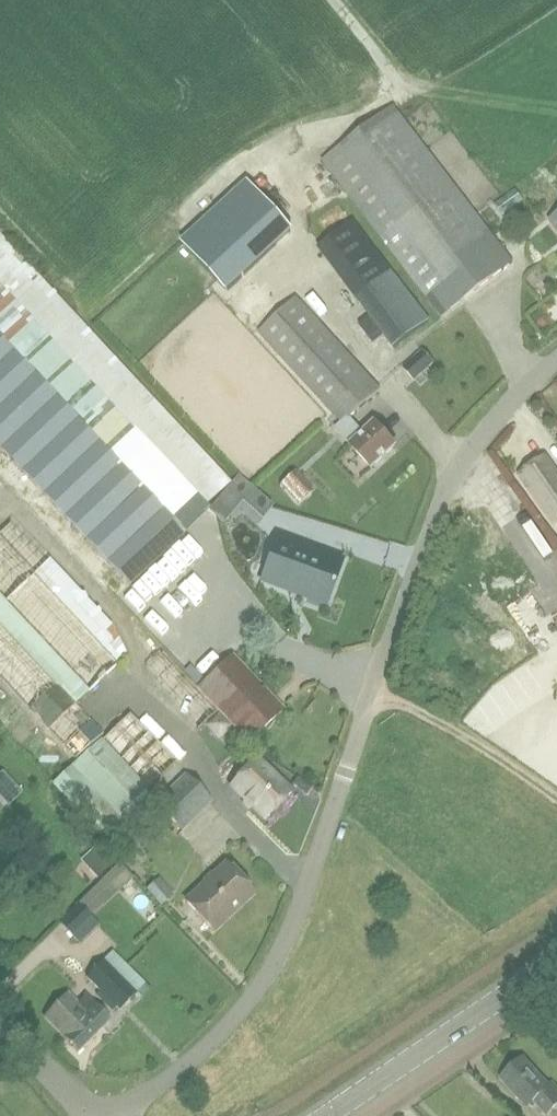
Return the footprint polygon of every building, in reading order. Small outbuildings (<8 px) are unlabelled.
[(321,160),(441,317),(513,261),(394,105),(321,160)] [(290,231),(245,181),(180,240),(226,289),(290,231)] [(431,321),(354,220),(316,247),(395,349),(431,321)] [(200,510),(230,480),(0,236),(0,296),(200,510)] [(334,428),(350,445),(371,468),(395,445),(374,422),(364,432),(350,417),(381,389),(296,297),(257,332),(340,423),(334,428)] [(128,584),(177,539),(185,532),(0,336),(0,449),(128,584)] [(435,362),(422,348),(402,366),(414,380),(435,362)] [(544,456),(518,474),(537,501),(544,510),(556,526),(556,525),(556,473),(544,456)] [(287,471),(303,493),(315,484),(300,462),(287,471)] [(236,476),(224,489),(238,500),(249,487),(236,476)] [(220,522),(228,512),(215,501),(206,511),(220,522)] [(88,692),(118,664),(33,573),(0,538),(0,599),(88,692)] [(320,559),(274,542),(260,580),(326,604),(342,560),(322,553),(320,559)] [(77,703),(73,706),(0,629),(0,681),(75,761),(105,733),(77,703)] [(199,686),(196,689),(217,712),(249,745),(285,709),(232,654),(205,680),(199,686)] [(190,664),(184,670),(199,686),(205,680),(190,664)] [(118,817),(175,760),(130,714),(52,784),(108,845),(128,826),(118,817)] [(257,759),(230,786),(264,820),(291,792),(257,759)] [(182,832),(213,801),(184,773),(154,804),(182,832)] [(11,782),(0,792),(0,797),(8,805),(21,792),(11,782)] [(132,852),(87,884),(99,901),(144,869),(132,852)] [(213,931),(253,893),(225,864),(185,902),(213,931)] [(168,869),(159,875),(168,890),(177,885),(168,869)] [(159,882),(148,891),(160,905),(171,895),(159,882)] [(78,904),(60,923),(75,937),(93,918),(78,904)] [(112,950),(103,959),(85,978),(100,992),(95,996),(112,1012),(116,1008),(119,1011),(136,992),(146,984),(112,950)] [(43,1017),(78,1051),(109,1020),(86,996),(78,1003),(68,993),(43,1017)] [(501,1078),(527,1107),(534,1100),(547,1114),(556,1104),(556,1088),(551,1082),(548,1085),(523,1058),(501,1078)]
